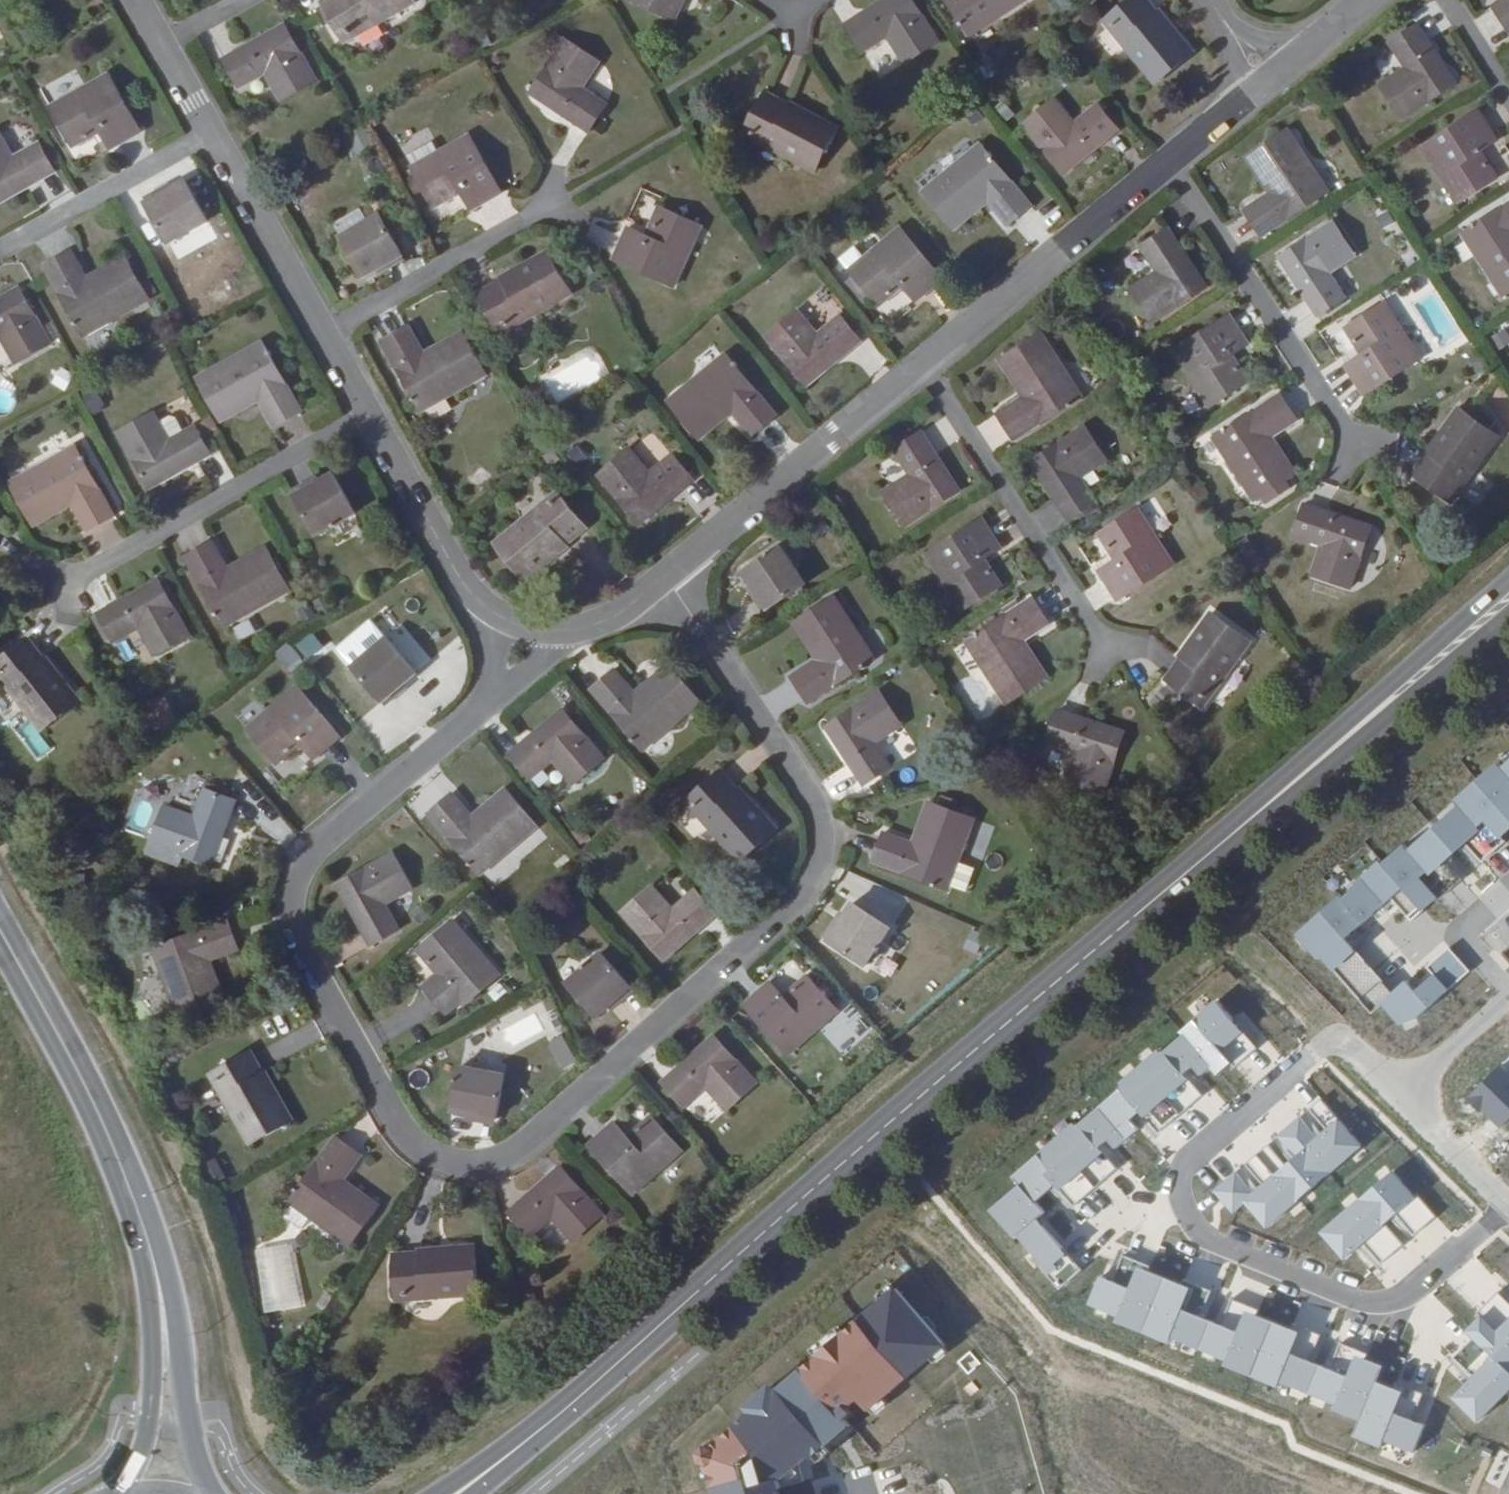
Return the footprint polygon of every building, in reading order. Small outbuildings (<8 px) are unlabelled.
[(322,2),(344,43),(413,5),(410,0),(326,0),(322,2)] [(631,1),(676,22),(686,0),(632,0),(631,1)] [(912,0),(887,0),(861,17),(858,14),(844,22),(863,53),(887,38),(904,65),(939,42),(912,0)] [(969,35),(1026,0),(947,0),(969,35)] [(1105,21),(1157,87),(1194,58),(1148,0),(1130,0),(1105,21)] [(1492,6),(1508,32),(1508,0),(1502,0),(1492,6)] [(288,25),(242,49),(239,48),(223,56),(240,87),(267,72),(283,101),(319,82),(288,25)] [(1408,69),(1382,85),(1405,120),(1455,87),(1428,45),(1428,38),(1419,26),(1392,44),(1408,69)] [(604,61),(568,37),(532,90),(576,120),(574,123),(591,134),(611,104),(586,88),(604,61)] [(143,131),(111,72),(51,106),(74,146),(101,131),(111,149),(143,131)] [(764,88),(740,129),(811,170),(835,129),(764,88)] [(1056,97),(1025,123),(1064,172),(1104,140),(1105,142),(1121,130),(1099,103),(1076,121),(1056,97)] [(1480,109),(1422,146),(1458,201),(1497,176),(1482,152),(1500,140),(1480,109)] [(1330,195),(1288,130),(1245,158),(1269,195),(1245,211),(1263,238),(1330,195)] [(36,179),(41,179),(55,171),(41,143),(13,157),(0,134),(0,198),(36,179)] [(470,134),(411,166),(433,209),(460,194),(469,211),(502,193),(470,134)] [(981,145),(923,192),(955,234),(989,205),(1008,228),(1032,208),(981,145)] [(210,220),(188,181),(148,202),(170,243),(210,220)] [(1505,294),(1508,291),(1508,201),(1464,231),(1505,294)] [(627,223),(613,258),(673,285),(702,220),(660,202),(647,232),(627,223)] [(382,210),(345,231),(368,274),(405,255),(382,210)] [(1356,256),(1333,219),(1281,253),(1304,289),(1330,272),(1356,256)] [(901,228),(848,270),(878,308),(903,288),(916,304),(944,282),(901,228)] [(1179,245),(1169,230),(1141,248),(1150,263),(1152,262),(1177,246),(1179,245)] [(1177,246),(1152,262),(1157,273),(1183,256),(1177,246)] [(74,247),(45,263),(84,335),(151,298),(126,254),(89,274),(74,247)] [(550,251),(478,292),(501,334),(574,293),(550,251)] [(1157,273),(1131,289),(1152,323),(1205,290),(1183,256),(1157,273)] [(1338,282),(1330,272),(1304,289),(1311,299),(1338,282)] [(1348,299),(1338,282),(1311,299),(1308,301),(1318,317),(1348,299)] [(22,291),(0,303),(0,337),(1,336),(16,365),(52,346),(22,291)] [(1422,358),(1385,301),(1345,326),(1362,354),(1346,365),(1365,394),(1422,358)] [(797,310),(766,336),(803,385),(847,351),(849,354),(863,343),(841,315),(816,334),(797,310)] [(1230,313),(1173,350),(1209,408),(1250,382),(1234,357),(1251,345),(1230,313)] [(410,325),(382,341),(421,414),(488,377),(463,331),(424,351),(410,325)] [(1494,351),(1508,345),(1508,338),(1505,330),(1488,337),(1494,351)] [(996,416),(1012,441),(1082,398),(1043,334),(997,362),(1021,400),(996,416)] [(262,341),(197,378),(219,417),(255,396),(274,428),(302,412),(262,341)] [(726,354),(670,400),(702,440),(735,413),(754,437),(778,417),(726,354)] [(1281,393),(1213,437),(1254,503),(1299,476),(1275,436),(1298,421),(1281,393)] [(1501,436),(1462,407),(1412,476),(1452,504),(1501,436)] [(157,410),(120,431),(150,487),(212,452),(197,424),(172,438),(157,410)] [(1085,425),(1033,459),(1055,493),(1080,477),(1107,460),(1085,425)] [(931,448),(921,432),(893,450),(903,465),(928,449),(931,448)] [(78,446),(12,482),(33,521),(71,500),(90,532),(117,518),(78,446)] [(928,449),(903,465),(908,474),(934,458),(928,449)] [(631,450),(600,474),(638,523),(676,492),(681,491),(691,481),(671,457),(650,474),(631,450)] [(956,493),(934,458),(908,474),(882,490),(905,526),(956,493)] [(331,471),(292,495),(314,535),(354,513),(331,471)] [(1061,504),(1086,488),(1080,477),(1055,493),(1061,504)] [(1098,503),(1088,487),(1086,488),(1059,506),(1069,522),(1098,503)] [(557,492),(495,544),(526,580),(588,529),(557,492)] [(1324,510),(1308,504),(1294,537),(1309,543),(1309,542),(1323,513),(1324,510)] [(1175,567),(1138,508),(1098,534),(1115,561),(1097,571),(1117,603),(1175,567)] [(1322,549),(1336,519),(1323,513),(1309,542),(1322,549)] [(982,517),(925,554),(960,611),(1002,584),(986,558),(1002,548),(982,517)] [(1371,533),(1336,519),(1322,549),(1310,575),(1346,591),(1371,533)] [(784,544),(745,570),(769,608),(808,583),(784,544)] [(225,549),(190,569),(221,627),(289,590),(266,548),(234,566),(225,549)] [(158,579),(97,614),(112,643),(138,628),(154,656),(189,635),(158,579)] [(1051,622),(1033,596),(965,640),(1007,706),(1053,677),(1027,636),(1051,622)] [(787,680),(804,707),(871,662),(829,598),(793,622),(818,659),(787,680)] [(1251,640),(1213,614),(1164,681),(1202,708),(1251,640)] [(310,632),(293,644),(304,659),(320,647),(310,632)] [(28,634),(0,655),(0,677),(42,730),(80,699),(28,634)] [(385,638),(350,666),(379,702),(414,673),(385,638)] [(284,642),(271,657),(290,673),(303,658),(284,642)] [(617,668),(592,689),(644,749),(701,700),(671,664),(638,693),(617,668)] [(351,745),(299,683),(248,727),(278,763),(301,744),(322,770),(351,745)] [(881,688),(827,724),(865,783),(893,765),(877,740),(904,723),(881,688)] [(162,699),(143,710),(156,732),(175,721),(162,699)] [(564,708),(509,754),(530,778),(553,759),(574,784),(605,758),(564,708)] [(1075,716),(1059,711),(1048,742),(1078,753),(1067,782),(1103,795),(1123,736),(1076,719),(1075,716)] [(1367,870),(1374,877),(1366,883),(1378,896),(1381,893),(1406,922),(1463,873),(1452,860),(1465,849),(1476,862),(1508,833),(1508,748),(1367,870)] [(720,766),(686,799),(740,860),(776,829),(720,766)] [(165,805),(151,843),(212,866),(236,801),(205,789),(195,816),(165,805)] [(454,792),(429,812),(482,874),(540,825),(512,792),(478,821),(454,792)] [(939,884),(963,820),(921,803),(909,833),(888,825),(875,859),(939,884)] [(393,853),(337,885),(373,946),(401,930),(386,904),(413,888),(393,853)] [(963,890),(970,868),(957,864),(950,887),(963,890)] [(652,885),(620,913),(664,961),(716,914),(694,889),(673,908),(652,885)] [(855,899),(829,940),(867,966),(894,926),(855,899)] [(229,901),(160,940),(197,1007),(235,985),(214,947),(245,930),(229,901)] [(422,986),(445,1013),(496,970),(452,919),(418,948),(438,972),(422,986)] [(1401,1023),(1470,965),(1447,938),(1392,985),(1355,942),(1326,966),(1366,1014),(1382,1001),(1401,1023)] [(600,952),(566,983),(597,1018),(632,987),(600,952)] [(772,980),(744,1004),(788,1055),(841,1009),(809,973),(785,995),(772,980)] [(1187,1025),(1214,1058),(1220,1065),(1234,1054),(1238,1059),(1260,1039),(1220,992),(1184,1022),(1187,1025)] [(1204,1066),(1214,1058),(1187,1025),(1163,1045),(1183,1068),(1186,1065),(1196,1057),(1204,1066)] [(560,1030),(547,1036),(562,1069),(576,1063),(560,1030)] [(714,1035),(664,1081),(685,1105),(707,1086),(727,1110),(757,1083),(714,1035)] [(1204,1087),(1186,1065),(1183,1068),(1163,1045),(1160,1042),(1121,1075),(1124,1079),(1144,1102),(1141,1104),(1159,1125),(1204,1087)] [(291,1120),(250,1049),(208,1072),(249,1144),(291,1120)] [(503,1074),(459,1064),(450,1110),(495,1118),(503,1074)] [(1096,1142),(1099,1139),(1109,1131),(1117,1140),(1140,1121),(1132,1112),(1141,1104),(1144,1102),(1124,1079),(1077,1119),(1096,1142)] [(1268,1219),(1364,1137),(1324,1091),(1312,1101),(1330,1122),(1321,1130),(1303,1109),(1279,1129),(1298,1150),(1288,1158),(1269,1137),(1247,1156),(1265,1177),(1255,1186),(1237,1164),(1215,1183),(1234,1205),(1247,1194),(1268,1219)] [(617,1120),(590,1143),(634,1193),(684,1149),(654,1114),(630,1135),(617,1120)] [(1074,1116),(1037,1148),(1053,1166),(1048,1170),(1055,1178),(1073,1199),(1118,1161),(1099,1139),(1096,1142),(1077,1119),(1074,1116)] [(364,1169),(335,1146),(294,1199),(349,1241),(377,1204),(352,1185),(364,1169)] [(1053,1166),(1037,1148),(1012,1169),(1019,1178),(1034,1196),(1055,1178),(1048,1170),(1053,1166)] [(1419,1190),(1396,1163),(1324,1225),(1347,1252),(1365,1236),(1383,1257),(1405,1238),(1387,1217),(1398,1207),(1416,1228),(1439,1209),(1421,1188),(1419,1190)] [(1043,1206),(1034,1196),(1019,1178),(989,1203),(1012,1230),(1015,1228),(1041,1259),(1039,1261),(1058,1284),(1081,1265),(1036,1212),(1043,1206)] [(590,1196),(522,1215),(530,1246),(559,1239),(567,1269),(608,1257),(590,1196)] [(1426,1419),(1413,1414),(1424,1387),(1397,1376),(1395,1381),(1378,1375),(1384,1359),(1367,1352),(1369,1347),(1341,1336),(1331,1362),(1310,1354),(1321,1328),(1293,1317),(1292,1322),(1257,1308),(1259,1303),(1231,1292),(1221,1318),(1200,1310),(1211,1284),(1184,1273),(1182,1277),(1148,1264),(1150,1259),(1123,1248),(1112,1274),(1101,1269),(1089,1299),(1117,1310),(1115,1315),(1169,1336),(1171,1332),(1226,1354),(1224,1359),(1279,1381),(1281,1376),(1336,1398),(1334,1403),(1361,1414),(1355,1430),(1382,1441),(1385,1434),(1415,1446),(1426,1419)] [(474,1252),(393,1254),(395,1301),(475,1299),(474,1252)] [(1501,1285),(1480,1306),(1484,1311),(1470,1324),(1476,1330),(1456,1351),(1476,1371),(1455,1391),(1480,1415),(1508,1386),(1508,1293),(1501,1285)]
